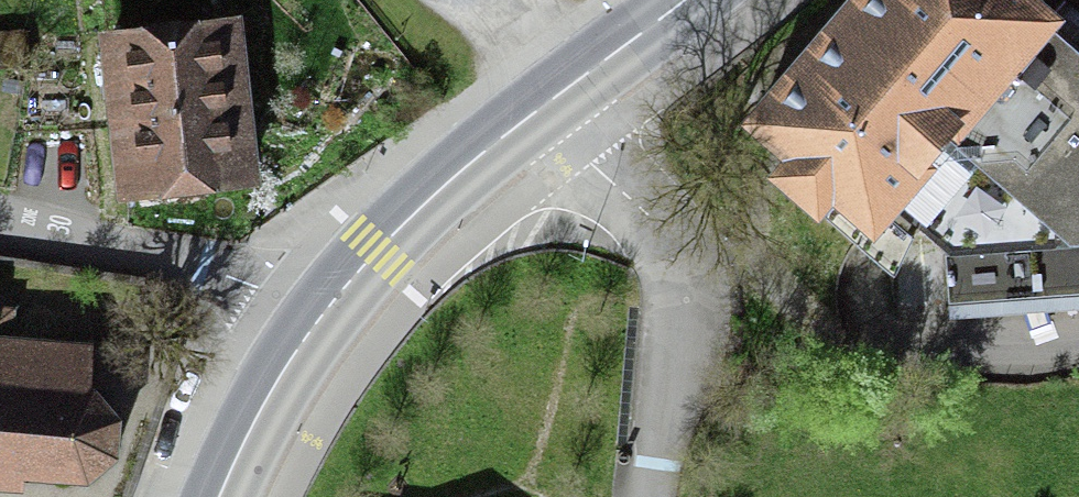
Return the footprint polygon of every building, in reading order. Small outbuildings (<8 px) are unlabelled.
[(102,177),(238,162),(221,0),(198,0),(84,12),(102,177)] [(896,211),(947,253),(949,314),(1078,309),(1078,33),(1061,18),(1041,0),(843,0),(740,116),(875,236),(896,211)] [(24,485),(25,471),(83,475),(119,448),(124,409),(91,377),(94,335),(15,329),(16,304),(0,302),(0,483),(24,485)]
